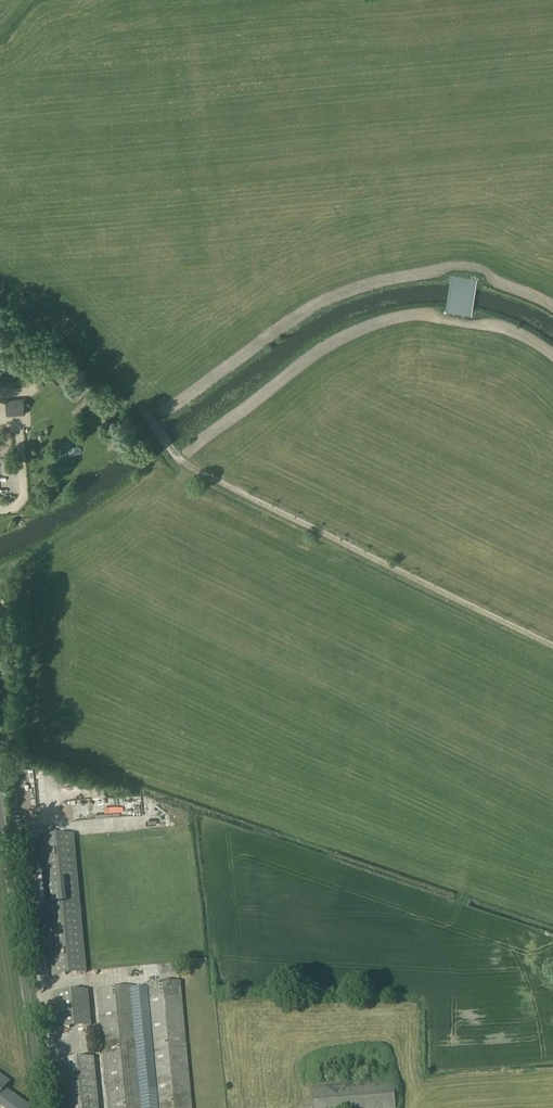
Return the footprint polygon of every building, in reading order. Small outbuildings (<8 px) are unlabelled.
[(23,398),(5,399),(6,415),(23,414),(23,398)] [(66,799),(67,817),(105,816),(105,804),(111,804),(111,809),(116,809),(116,813),(126,813),(126,794),(118,794),(119,798),(66,799)] [(52,977),(85,974),(73,836),(39,839),(46,908),(43,908),(44,916),(46,916),(52,977)] [(180,983),(145,986),(156,1107),(191,1107),(180,983)] [(132,987),(97,990),(108,1107),(143,1107),(132,987)] [(90,1027),(86,991),(54,994),(57,1030),(90,1027)] [(93,1059),(60,1062),(64,1107),(97,1107),(93,1059)] [(1,1095),(6,1098),(0,1107),(31,1107),(5,1090),(10,1082),(0,1076),(0,1096),(1,1095)] [(392,1082),(312,1088),(314,1107),(395,1107),(392,1082)]
